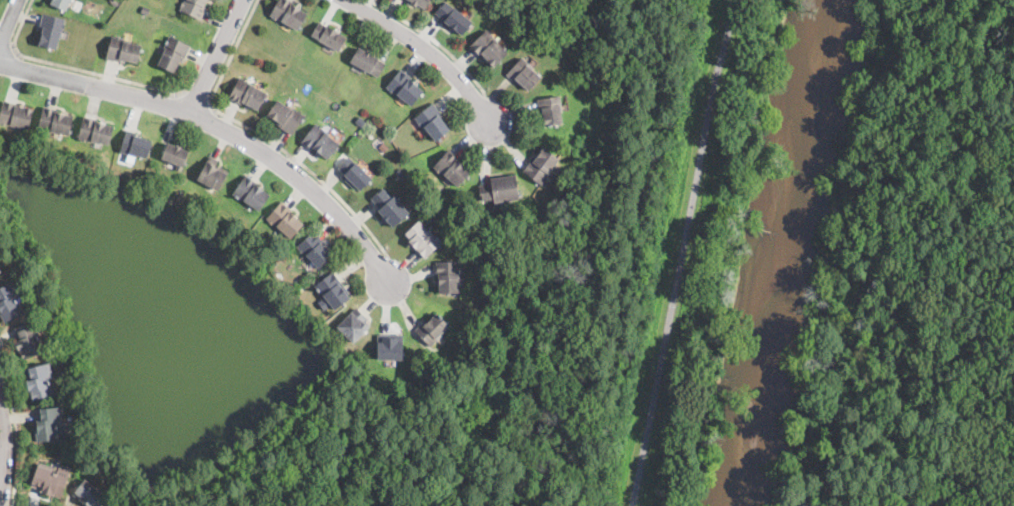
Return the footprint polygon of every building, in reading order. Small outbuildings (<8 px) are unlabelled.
[(51,4),(53,0),(70,0),(66,11),(51,4)] [(180,10),(185,0),(206,0),(204,5),(207,7),(201,19),(180,10)] [(268,15),(278,0),(294,0),(298,3),(296,6),(308,14),(297,31),(285,22),(283,25),(268,15)] [(412,1),(410,0),(430,0),(425,9),(417,4),(416,7),(412,4),(411,4),(412,1)] [(445,1),(454,8),(455,8),(472,21),(462,34),(436,13),(445,1)] [(150,8),(148,14),(141,11),(143,5),(150,8)] [(66,24),(65,29),(62,29),(57,50),(39,46),(43,28),(39,27),(42,13),(65,19),(64,24),(66,24)] [(346,38),(338,51),(311,35),(319,22),(346,38)] [(486,29),(489,32),(489,31),(493,35),(492,36),(508,53),(493,66),(481,54),(479,56),(478,54),(469,45),(486,29)] [(116,35),(124,37),(136,40),(135,44),(141,45),(137,63),(121,59),(120,62),(106,58),(111,36),(116,37),(116,35)] [(190,47),(185,57),(184,58),(182,57),(174,73),(158,65),(163,54),(161,53),(164,46),(169,36),(190,46),(190,47)] [(358,47),(365,51),(366,50),(372,53),(371,54),(378,58),(378,59),(385,63),(377,77),(350,62),(358,47)] [(533,69),(542,79),(529,91),(516,78),(513,81),(506,73),(522,57),(533,69)] [(423,91),(411,106),(400,96),(399,98),(386,87),(401,68),(415,79),(412,82),(423,91)] [(267,93),(258,110),(242,102),(241,104),(228,97),(241,75),(261,86),(260,88),(267,93)] [(560,105),(561,110),(563,123),(545,127),(543,115),(541,115),(540,110),(539,110),(539,108),(537,99),(559,96),(560,105)] [(14,127),(0,124),(0,113),(3,99),(20,103),(19,106),(33,109),(29,129),(15,125),(14,127)] [(288,106),(290,107),(304,115),(293,134),(276,124),(278,121),(268,115),(277,100),(288,106)] [(441,119),(449,129),(437,140),(429,131),(427,133),(420,125),(419,126),(416,123),(417,121),(414,118),(432,103),(442,115),(439,117),(441,119)] [(72,116),(68,135),(55,132),(55,133),(39,130),(44,105),(60,109),(59,114),(72,116)] [(114,126),(109,145),(95,141),(95,143),(78,139),(84,115),(99,118),(98,122),(114,126)] [(167,144),(161,141),(169,120),(168,116),(181,120),(176,122),(167,144)] [(315,123),(318,126),(319,125),(322,127),(321,129),(340,144),(327,159),(313,148),(312,150),(301,141),(315,123)] [(152,140),(147,158),(135,154),(135,156),(120,152),(127,129),(135,132),(134,135),(152,140)] [(167,144),(168,143),(189,152),(181,172),(175,169),(177,165),(161,158),(167,144)] [(561,159),(557,165),(560,168),(555,175),(551,172),(540,185),(522,171),(530,161),(532,162),(544,146),(561,159)] [(470,172),(458,186),(447,177),(446,178),(433,167),(448,149),(460,160),(458,162),(470,172)] [(228,171),(218,191),(197,180),(210,156),(220,161),(218,165),(228,171)] [(371,178),(360,190),(357,187),(354,189),(345,180),(347,177),(338,169),(339,167),(349,157),(371,178)] [(270,195),(259,211),(247,203),(246,204),(232,193),(246,173),(264,186),(262,189),(270,195)] [(520,197),(520,199),(494,203),(494,199),(481,201),(479,185),(491,184),(490,178),(517,174),(520,197)] [(384,188),(391,198),(395,195),(409,213),(391,226),(387,220),(370,198),(384,188)] [(303,224),(290,239),(266,219),(280,204),(303,224)] [(441,241),(425,258),(408,241),(411,239),(406,234),(419,220),(441,241)] [(333,255),(318,269),(309,258),(308,259),(297,246),(315,230),(327,243),(325,245),(333,255)] [(459,261),(459,264),(460,264),(460,269),(458,269),(459,293),(437,293),(436,262),(459,261)] [(346,290),(351,298),(334,310),(326,298),(323,300),(313,284),(334,270),(343,284),(342,285),(346,290)] [(4,323),(0,315),(0,310),(0,287),(10,282),(17,295),(15,297),(23,313),(4,323)] [(368,328),(353,343),(338,327),(356,308),(367,319),(363,323),(368,328)] [(435,312),(449,326),(431,346),(414,331),(421,323),(423,325),(435,312)] [(41,350),(23,359),(15,342),(19,340),(13,328),(29,321),(43,349),(41,350)] [(403,335),(403,360),(377,360),(377,335),(403,335)] [(52,394),(33,400),(24,369),(48,362),(52,378),(49,379),(51,387),(50,387),(52,394)] [(51,442),(37,443),(35,429),(37,429),(36,421),(38,421),(37,409),(60,407),(62,421),(56,422),(57,431),(56,431),(57,441),(51,442)] [(66,479),(61,497),(41,490),(42,487),(31,484),(37,465),(53,470),(52,472),(67,478),(66,479)] [(103,501),(100,505),(82,505),(78,503),(79,501),(73,496),(85,479),(99,489),(98,491),(106,497),(103,501)]
